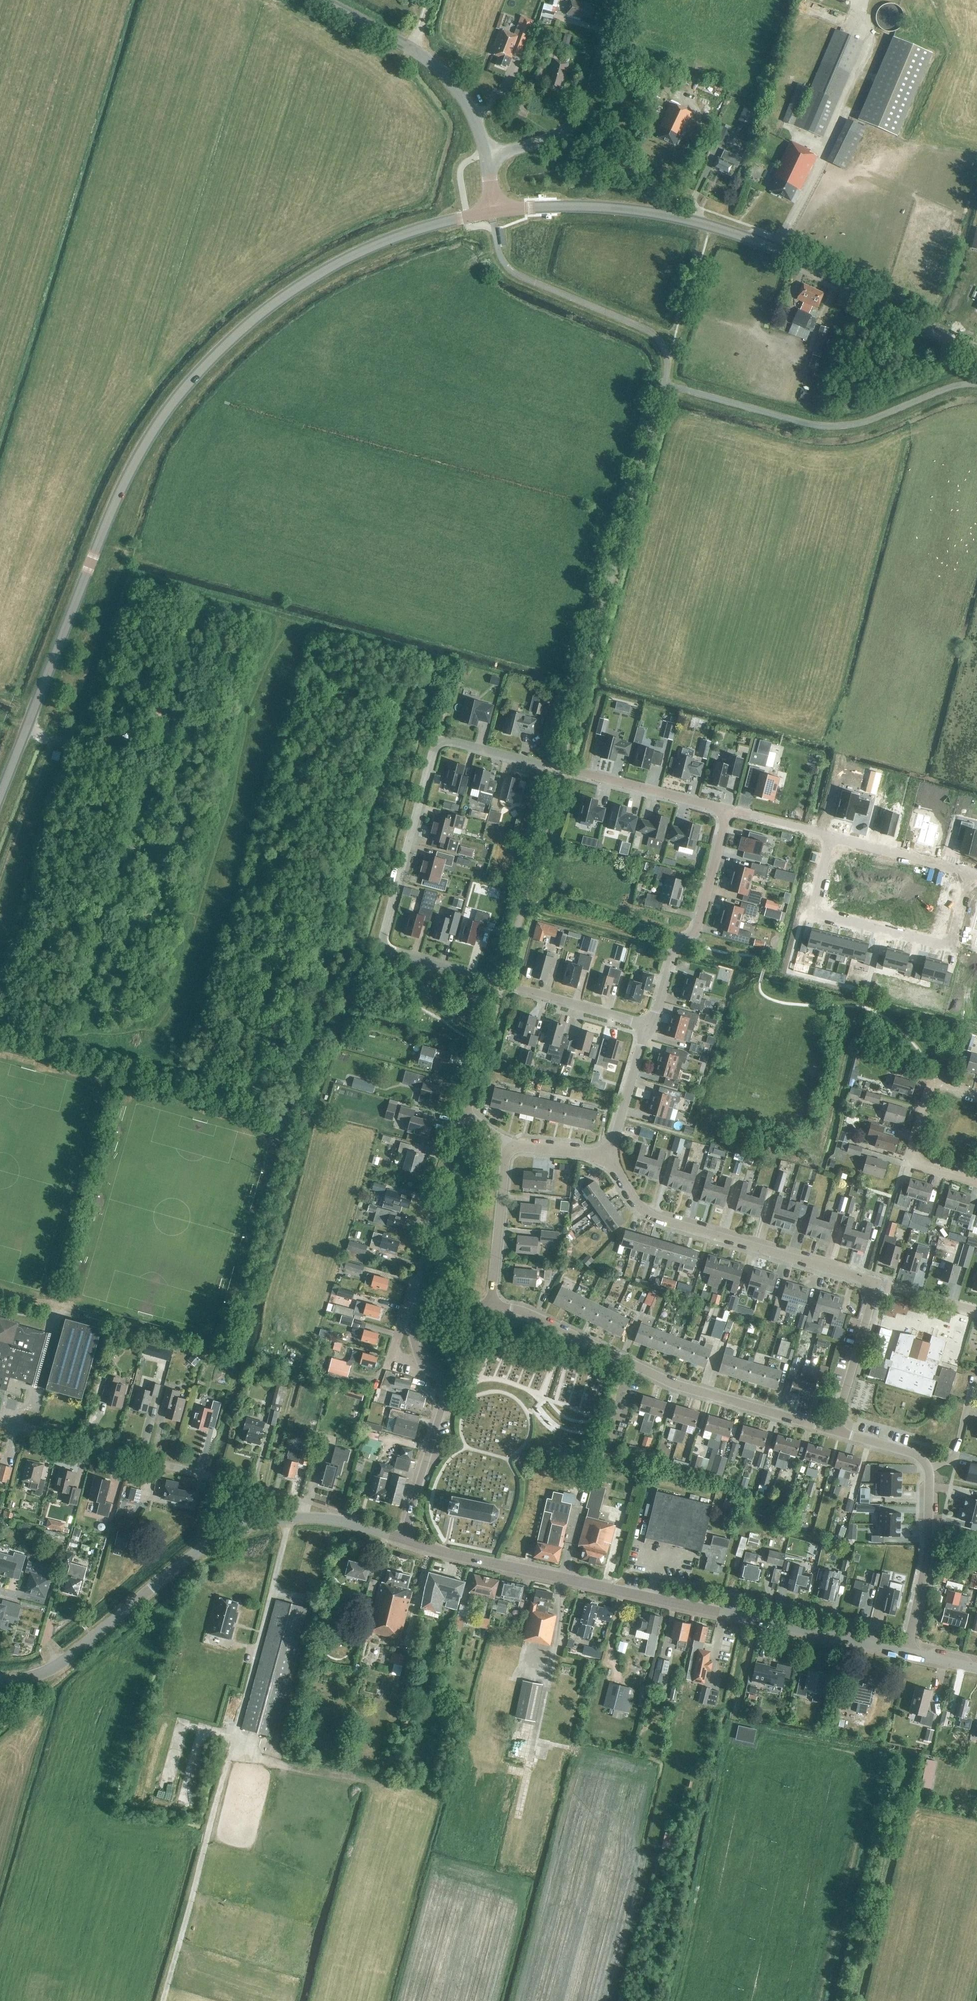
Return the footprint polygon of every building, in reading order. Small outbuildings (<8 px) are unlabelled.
[(594,9),(589,8),(589,5),(571,0),(567,15),(581,19),(582,16),(591,19),(594,9)] [(890,32),(894,31),(898,29),(902,26),(904,22),(904,18),(903,13),(901,9),(898,6),(894,4),(890,3),(885,4),(881,6),(878,9),(876,13),(875,18),(876,22),(878,26),(881,30),(885,32),(890,32)] [(553,19),(555,13),(543,9),(541,16),(553,19)] [(526,29),(529,21),(522,18),(520,22),(523,23),(521,27),(518,37),(502,30),(493,55),(500,57),(497,65),(505,68),(506,65),(508,66),(514,52),(513,52),(517,41),(523,43),(528,29),(526,29)] [(835,30),(810,89),(794,126),(822,138),(863,42),(835,30)] [(568,45),(571,37),(565,35),(562,43),(568,45)] [(932,54),(893,37),(858,120),(897,136),(932,54)] [(563,83),(568,64),(554,60),(550,74),(552,75),(549,85),(559,87),(561,82),(563,83)] [(794,126),(810,89),(798,84),(783,121),(794,126)] [(704,90),(698,102),(704,105),(710,93),(704,90)] [(685,134),(682,133),(692,113),(671,103),(659,130),(660,130),(657,137),(675,146),(680,136),(688,140),(690,136),(685,134)] [(753,122),(757,113),(744,107),(740,116),(753,122)] [(845,170),(861,137),(865,129),(847,120),(827,161),(845,170)] [(717,142),(724,146),(731,131),(724,127),(717,142)] [(800,191),(817,156),(809,152),(810,151),(790,141),(777,169),(773,167),(770,173),(774,175),(773,177),(776,179),(770,192),(790,202),(797,189),(800,191)] [(738,167),(743,158),(725,150),(721,159),(718,158),(713,168),(729,175),(734,165),(738,167)] [(812,306),(817,308),(823,294),(803,285),(797,299),(803,302),(800,310),(798,309),(792,323),(788,334),(805,342),(811,329),(813,329),(817,319),(811,316),(811,315),(809,314),(812,306)] [(829,329),(821,326),(812,355),(820,358),(829,329)] [(500,678),(492,676),(490,685),(498,687),(500,678)] [(533,696),(529,711),(533,712),(532,713),(541,716),(544,705),(542,704),(544,698),(533,696)] [(489,723),(493,706),(482,703),(467,699),(461,722),(476,726),(478,720),(489,723)] [(617,710),(631,712),(632,703),(618,701),(617,710)] [(533,735),(537,720),(524,717),(524,716),(509,712),(503,733),(519,737),(520,731),(533,735)] [(604,736),(608,721),(600,718),(596,734),(604,736)] [(689,729),(691,722),(684,720),(682,727),(689,729)] [(674,736),(677,724),(667,722),(664,734),(674,736)] [(639,726),(635,741),(643,743),(647,729),(639,726)] [(628,756),(631,744),(620,741),(620,740),(606,736),(601,758),(615,761),(617,753),(628,756)] [(749,763),(765,767),(771,744),(755,740),(749,763)] [(662,749),(664,743),(657,741),(655,747),(662,749)] [(701,745),(698,757),(707,759),(710,748),(701,745)] [(661,766),(664,754),(654,751),(654,750),(638,746),(634,765),(629,764),(629,765),(639,767),(649,770),(650,764),(661,766)] [(769,760),(775,762),(777,752),(771,751),(769,760)] [(738,778),(743,759),(730,755),(727,765),(715,762),(710,785),(725,789),(729,776),(738,778)] [(699,776),(702,764),(693,762),(694,759),(679,756),(674,776),(689,780),(690,773),(699,776)] [(457,764),(456,763),(454,762),(453,763),(450,763),(450,765),(448,765),(448,768),(449,769),(445,784),(453,786),(452,792),(463,795),(467,782),(461,780),(465,766),(457,764)] [(779,803),(779,802),(773,801),(779,778),(763,774),(764,771),(750,767),(746,786),(756,789),(754,795),(762,797),(761,798),(779,803)] [(491,803),(495,789),(487,787),(491,773),(477,769),(472,789),(480,791),(478,799),(491,803)] [(881,774),(871,772),(865,792),(876,795),(881,774)] [(518,803),(522,789),(518,788),(520,780),(505,777),(499,800),(514,804),(514,802),(518,803)] [(841,790),(834,817),(851,822),(853,813),(865,816),(869,802),(857,799),(858,795),(841,790)] [(602,822),(605,809),(597,807),(598,801),(585,798),(579,821),(592,824),(593,820),(602,822)] [(459,812),(461,806),(453,804),(451,811),(459,812)] [(633,833),(637,817),(625,814),(627,808),(614,805),(608,828),(621,832),(621,830),(633,833)] [(469,811),(468,817),(487,822),(489,815),(469,811)] [(499,824),(501,814),(490,811),(489,815),(487,822),(499,824)] [(433,828),(452,833),(454,827),(462,829),(465,818),(447,813),(446,819),(435,816),(433,822),(434,822),(433,828)] [(886,813),(881,834),(893,837),(898,816),(886,813)] [(920,829),(917,843),(932,847),(934,840),(937,840),(938,834),(936,833),(938,826),(928,823),(930,817),(917,814),(914,828),(920,829)] [(663,840),(668,819),(654,815),(652,823),(641,820),(638,832),(649,834),(649,837),(663,840)] [(958,835),(965,837),(961,851),(976,854),(976,852),(976,832),(972,831),(974,824),(962,821),(958,835)] [(698,834),(700,827),(685,823),(683,829),(673,826),(669,840),(680,843),(679,845),(694,848),(696,840),(698,841),(700,834),(698,834)] [(451,839),(452,833),(433,828),(431,834),(430,833),(428,839),(440,842),(438,848),(455,853),(458,842),(451,839)] [(766,844),(768,837),(749,832),(748,838),(742,837),(738,850),(744,852),(742,858),(761,863),(763,856),(760,855),(763,844),(766,844)] [(466,857),(468,849),(460,846),(458,854),(466,857)] [(422,867),(442,872),(444,865),(452,867),(454,857),(437,852),(436,858),(425,855),(422,867)] [(458,863),(472,865),(473,859),(459,857),(458,863)] [(678,861),(666,858),(664,864),(677,867),(678,861)] [(773,866),(784,869),(786,862),(775,859),(773,866)] [(730,878),(750,883),(752,877),(755,876),(765,879),(766,879),(769,867),(752,863),(750,870),(734,865),(733,870),(732,870),(730,878)] [(662,889),(683,895),(685,887),(684,887),(686,882),(670,878),(672,870),(660,866),(656,879),(662,881),(664,883),(662,889)] [(440,878),(442,872),(422,867),(419,878),(429,881),(428,887),(445,891),(448,880),(440,878)] [(749,889),(750,883),(730,878),(728,885),(729,886),(728,891),(744,895),(742,901),(759,905),(762,894),(761,894),(750,891),(749,889)] [(644,893),(646,886),(639,884),(637,891),(644,893)] [(681,902),(683,895),(662,889),(661,895),(658,897),(648,894),(645,905),(662,910),(661,909),(663,903),(679,907),(680,902),(681,902)] [(430,922),(435,904),(438,893),(425,890),(418,915),(410,913),(404,934),(419,938),(423,921),(430,922)] [(464,901),(455,898),(452,907),(461,909),(464,901)] [(780,909),(782,901),(768,899),(767,907),(780,909)] [(720,916),(740,922),(742,916),(744,915),(755,917),(756,918),(758,907),(742,902),(740,908),(724,904),(723,909),(722,909),(720,916)] [(766,916),(782,919),(783,913),(767,910),(766,916)] [(455,935),(461,914),(451,911),(448,919),(438,916),(436,924),(437,924),(433,938),(446,941),(449,933),(455,935)] [(486,928),(490,914),(477,911),(474,922),(466,920),(460,941),(474,945),(479,926),(486,928)] [(739,928),(740,922),(720,916),(718,924),(719,924),(717,929),(733,933),(732,940),(748,945),(752,933),(751,933),(740,930),(739,928)] [(547,934),(558,937),(561,926),(539,920),(534,937),(545,940),(547,934)] [(803,938),(799,952),(806,954),(808,948),(819,951),(824,933),(812,930),(809,940),(803,938)] [(563,948),(566,935),(559,933),(556,946),(563,948)] [(819,951),(818,957),(822,958),(824,952),(830,953),(835,935),(824,933),(819,951)] [(835,935),(830,953),(836,955),(835,961),(839,962),(846,938),(835,935)] [(594,954),(598,941),(585,937),(581,950),(593,954),(594,954)] [(765,947),(767,940),(757,938),(755,945),(765,947)] [(846,938),(839,962),(844,963),(845,957),(852,959),(856,941),(846,938)] [(856,941),(852,959),(863,962),(863,964),(870,966),(873,953),(867,952),(869,944),(856,941)] [(629,949),(618,946),(614,960),(625,963),(629,949)] [(878,955),(875,969),(881,971),(882,967),(893,970),(898,952),(887,949),(885,957),(878,955)] [(554,959),(555,954),(548,952),(547,957),(539,954),(535,969),(536,969),(534,977),(546,981),(549,973),(550,973),(554,959)] [(898,952),(893,970),(905,973),(904,977),(910,978),(914,965),(907,963),(909,955),(898,952)] [(588,971),(592,957),(580,954),(577,966),(568,963),(562,984),(576,988),(582,969),(588,971)] [(917,965),(914,979),(920,981),(921,977),(932,980),(937,962),(926,959),(924,967),(917,965)] [(937,962),(932,980),(943,983),(942,987),(949,988),(952,974),(946,973),(948,965),(937,962)] [(618,985),(622,971),(610,968),(608,976),(601,975),(596,993),(608,997),(611,983),(618,985)] [(649,991),(653,979),(654,975),(643,972),(640,984),(630,981),(625,999),(639,1003),(643,990),(649,991)] [(684,987),(702,992),(704,986),(709,988),(712,977),(700,973),(699,979),(687,976),(684,987)] [(700,999),(702,992),(684,987),(680,998),(692,1002),(690,1008),(702,1011),(706,1000),(700,999)] [(669,1025),(693,1032),(695,1025),(696,1025),(699,1015),(679,1009),(678,1015),(672,1013),(669,1025)] [(536,1047),(539,1037),(532,1035),(537,1018),(522,1014),(516,1034),(523,1036),(521,1043),(536,1047)] [(714,1025),(716,1019),(704,1015),(702,1022),(714,1025)] [(560,1024),(550,1022),(544,1042),(550,1044),(547,1054),(564,1059),(568,1045),(569,1041),(562,1035),(565,1026),(562,1025),(562,1024),(560,1024)] [(690,1043),(693,1032),(669,1025),(666,1036),(690,1043)] [(588,1053),(594,1034),(581,1030),(575,1049),(588,1053)] [(971,1048),(975,1036),(969,1035),(965,1046),(971,1048)] [(618,1061),(623,1042),(610,1039),(606,1052),(600,1051),(596,1065),(607,1068),(610,1059),(618,1061)] [(701,1055),(703,1046),(691,1043),(689,1051),(701,1055)] [(450,1061),(452,1054),(423,1046),(418,1065),(431,1068),(434,1057),(450,1061)] [(530,1066),(534,1053),(524,1050),(521,1063),(530,1066)] [(675,1068),(680,1070),(682,1063),(685,1064),(688,1053),(677,1050),(675,1056),(661,1052),(658,1063),(675,1068)] [(571,1067),(575,1053),(567,1051),(563,1065),(571,1067)] [(976,1073),(976,1055),(971,1054),(966,1070),(976,1073)] [(679,1089),(681,1082),(679,1081),(682,1070),(680,1070),(675,1068),(658,1063),(655,1074),(666,1078),(664,1085),(679,1089)] [(886,1076),(888,1069),(873,1064),(870,1072),(886,1076)] [(439,1101),(442,1088),(429,1084),(430,1078),(411,1072),(408,1083),(422,1087),(420,1095),(439,1101)] [(590,1087),(596,1089),(600,1075),(594,1073),(590,1087)] [(895,1077),(889,1075),(887,1081),(894,1083),(891,1090),(911,1096),(915,1083),(895,1077)] [(373,1093),(375,1084),(354,1078),(351,1088),(373,1093)] [(853,1086),(851,1094),(862,1096),(864,1089),(853,1086)] [(505,1110),(509,1091),(495,1088),(490,1106),(505,1110)] [(651,1103),(673,1109),(675,1102),(678,1103),(681,1093),(670,1090),(668,1095),(654,1091),(651,1103)] [(520,1113),(524,1095),(509,1091),(505,1110),(520,1113)] [(879,1104),(881,1096),(867,1092),(865,1100),(879,1104)] [(535,1116),(539,1098),(524,1095),(520,1113),(535,1116)] [(549,1120),(554,1102),(539,1098),(535,1116),(549,1120)] [(564,1123),(568,1105),(554,1102),(549,1120),(564,1123)] [(393,1121),(397,1105),(389,1103),(384,1119),(393,1121)] [(673,1109),(651,1103),(648,1114),(656,1116),(654,1124),(673,1129),(675,1121),(670,1120),(673,1109)] [(903,1125),(907,1110),(884,1103),(882,1111),(886,1112),(884,1119),(903,1125)] [(579,1127),(583,1109),(568,1105),(564,1123),(579,1127)] [(415,1111),(415,1110),(401,1107),(398,1119),(410,1122),(407,1132),(428,1138),(433,1122),(413,1117),(414,1111),(415,1111)] [(583,1109),(579,1127),(593,1130),(598,1112),(583,1109)] [(894,1152),(898,1139),(882,1134),(884,1128),(871,1124),(868,1136),(877,1138),(875,1147),(894,1152)] [(690,1135),(692,1129),(683,1127),(682,1133),(690,1135)] [(639,1137),(652,1140),(655,1131),(641,1128),(639,1137)] [(384,1136),(382,1140),(395,1144),(396,1139),(384,1136)] [(681,1155),(686,1140),(675,1137),(671,1151),(681,1155)] [(418,1174),(423,1155),(410,1152),(412,1146),(401,1142),(398,1154),(407,1157),(404,1170),(418,1174)] [(645,1176),(650,1159),(643,1157),(646,1146),(641,1144),(633,1172),(645,1176)] [(859,1156),(861,1148),(849,1145),(847,1153),(859,1156)] [(725,1156),(727,1151),(717,1147),(715,1152),(725,1156)] [(650,1159),(645,1176),(657,1179),(665,1151),(660,1150),(657,1161),(650,1159)] [(742,1164),(744,1156),(735,1153),(733,1159),(736,1160),(732,1173),(739,1175),(742,1164)] [(751,1166),(753,1158),(744,1156),(742,1164),(751,1166)] [(883,1178),(887,1163),(867,1157),(864,1165),(862,1164),(860,1171),(883,1178)] [(678,1190),(683,1173),(677,1171),(680,1160),(675,1158),(666,1187),(678,1190)] [(683,1173),(678,1190),(690,1194),(699,1165),(693,1164),(690,1175),(683,1173)] [(546,1180),(547,1172),(537,1171),(537,1174),(525,1173),(523,1188),(539,1189),(539,1191),(552,1192),(553,1181),(546,1180)] [(782,1193),(787,1174),(778,1171),(773,1191),(782,1193)] [(712,1204),(717,1187),(710,1185),(713,1174),(708,1173),(700,1201),(712,1204)] [(590,1201),(603,1192),(595,1182),(583,1191),(582,1190),(582,1189),(584,1178),(577,1177),(574,1194),(575,1195),(577,1199),(584,1194),(589,1200),(590,1201)] [(717,1187),(712,1204),(724,1207),(732,1179),(726,1178),(723,1189),(717,1187)] [(917,1199),(922,1182),(911,1179),(906,1196),(900,1194),(897,1205),(908,1208),(911,1197),(917,1199)] [(385,1194),(387,1186),(374,1182),(372,1190),(385,1194)] [(922,1182),(917,1199),(922,1200),(919,1211),(930,1214),(933,1203),(927,1202),(932,1185),(922,1182)] [(747,1214),(752,1197),(745,1195),(748,1184),(744,1183),(736,1211),(747,1214)] [(808,1202),(812,1186),(804,1184),(800,1200),(808,1202)] [(752,1197),(747,1214),(759,1218),(767,1190),(762,1188),(759,1199),(752,1197)] [(382,1208),(400,1213),(402,1207),(408,1209),(411,1198),(396,1194),(396,1193),(387,1190),(382,1208)] [(955,1210),(960,1193),(949,1190),(945,1207),(939,1205),(936,1216),(947,1219),(950,1208),(955,1210)] [(597,1212),(610,1203),(603,1192),(590,1201),(589,1200),(582,1205),(585,1209),(592,1204),(596,1210),(597,1212)] [(960,1193),(955,1210),(961,1211),(958,1222),(969,1225),(972,1214),(966,1213),(971,1197),(960,1193)] [(781,1229),(786,1211),(779,1209),(782,1198),(777,1197),(769,1225),(781,1229)] [(848,1197),(847,1198),(841,1197),(837,1210),(851,1214),(855,1199),(848,1197)] [(548,1211),(549,1200),(536,1199),(535,1205),(522,1204),(520,1220),(522,1220),(522,1223),(524,1225),(531,1226),(533,1224),(533,1221),(540,1222),(541,1211),(548,1211)] [(786,1211),(781,1229),(793,1232),(801,1204),(796,1202),(793,1213),(786,1211)] [(605,1222),(617,1213),(610,1203),(597,1212),(596,1210),(590,1215),(592,1219),(599,1214),(604,1221),(605,1222)] [(880,1227),(881,1223),(887,1205),(880,1203),(874,1225),(880,1227)] [(405,1219),(396,1216),(397,1212),(369,1205),(367,1212),(376,1214),(374,1222),(402,1231),(405,1219)] [(816,1239),(822,1221),(815,1219),(818,1208),(813,1207),(804,1235),(816,1239)] [(822,1221),(816,1239),(828,1242),(837,1214),(832,1212),(828,1223),(822,1221)] [(605,1222),(604,1221),(597,1226),(599,1229),(606,1224),(612,1233),(625,1223),(617,1213),(605,1222)] [(852,1249),(857,1232),(850,1230),(854,1219),(843,1215),(840,1226),(845,1228),(840,1246),(852,1249)] [(931,1218),(922,1216),(920,1225),(929,1227),(931,1218)] [(896,1225),(888,1222),(884,1235),(885,1235),(892,1237),(896,1225)] [(857,1232),(852,1249),(864,1253),(872,1224),(867,1223),(864,1234),(857,1232)] [(558,1245),(559,1232),(541,1230),(540,1243),(558,1245)] [(578,1238),(573,1231),(567,1235),(572,1242),(578,1238)] [(634,1250),(638,1235),(626,1232),(622,1246),(620,1245),(618,1254),(622,1255),(624,1247),(632,1250),(634,1250)] [(383,1236),(373,1233),(369,1248),(379,1251),(380,1249),(396,1253),(399,1243),(390,1240),(391,1236),(384,1234),(383,1236)] [(646,1254),(650,1239),(638,1235),(634,1250),(632,1250),(630,1257),(634,1259),(637,1251),(644,1253),(646,1254)] [(536,1254),(538,1238),(518,1236),(517,1253),(536,1254)] [(896,1267),(901,1248),(894,1246),(897,1239),(885,1236),(882,1247),(888,1249),(883,1264),(896,1267)] [(968,1237),(966,1244),(976,1247),(976,1242),(976,1240),(968,1237)] [(658,1257),(662,1242),(650,1239),(646,1254),(644,1253),(642,1261),(646,1262),(649,1254),(656,1257),(658,1257)] [(363,1264),(368,1246),(349,1241),(344,1259),(363,1264)] [(671,1260),(675,1246),(662,1242),(658,1257),(656,1257),(654,1264),(658,1266),(661,1258),(669,1260),(671,1260)] [(926,1260),(929,1248),(918,1245),(916,1253),(909,1250),(903,1270),(916,1273),(920,1258),(926,1260)] [(970,1261),(974,1247),(968,1245),(964,1259),(970,1261)] [(683,1264),(687,1249),(675,1246),(671,1260),(669,1260),(667,1268),(671,1269),(673,1261),(681,1263),(683,1264)] [(683,1264),(681,1263),(679,1271),(683,1273),(685,1265),(695,1268),(699,1253),(687,1249),(683,1264)] [(582,1261),(588,1267),(594,1260),(589,1255),(582,1261)] [(714,1287),(721,1259),(709,1256),(705,1273),(712,1275),(709,1285),(714,1287)] [(728,1279),(733,1262),(721,1259),(714,1287),(719,1288),(721,1278),(728,1279)] [(362,1274),(364,1267),(342,1261),(340,1267),(344,1268),(344,1269),(362,1274)] [(733,1262),(728,1279),(735,1281),(732,1292),(737,1294),(745,1266),(733,1262)] [(954,1284),(959,1267),(946,1263),(941,1281),(954,1284)] [(552,1267),(545,1266),(544,1279),(551,1279),(552,1267)] [(758,1300),(766,1272),(754,1268),(749,1286),(756,1288),(753,1298),(758,1300)] [(535,1286),(537,1272),(515,1270),(514,1284),(535,1286)] [(766,1272),(758,1300),(763,1301),(766,1290),(773,1292),(778,1275),(766,1272)] [(386,1291),(389,1280),(368,1274),(365,1285),(386,1291)] [(603,1283),(611,1287),(615,1282),(606,1277),(603,1283)] [(664,1278),(663,1285),(677,1286),(678,1279),(664,1278)] [(790,1313),(798,1285),(787,1282),(782,1299),(789,1301),(786,1312),(790,1313)] [(798,1285),(790,1313),(796,1315),(799,1304),(806,1306),(810,1289),(798,1285)] [(567,1310),(575,1294),(562,1287),(554,1304),(567,1310)] [(637,1291),(628,1287),(622,1300),(631,1304),(637,1291)] [(355,1293),(339,1288),(337,1296),(351,1300),(352,1300),(355,1293)] [(827,1312),(832,1295),(820,1291),(813,1320),(818,1321),(821,1310),(827,1312)] [(650,1306),(655,1295),(648,1292),(644,1303),(650,1306)] [(581,1317),(589,1301),(575,1294),(567,1310),(581,1317)] [(710,1305),(718,1307),(722,1296),(713,1294),(710,1305)] [(832,1295),(827,1312),(834,1314),(831,1325),(842,1328),(846,1315),(840,1313),(844,1298),(832,1295)] [(736,1312),(740,1298),(731,1296),(727,1309),(736,1312)] [(366,1304),(357,1301),(352,1300),(351,1300),(348,1313),(363,1317),(364,1314),(378,1318),(381,1308),(367,1304),(366,1304)] [(594,1324),(602,1307),(589,1301),(581,1317),(594,1324)] [(771,1315),(774,1303),(767,1301),(764,1313),(771,1315)] [(647,1315),(650,1306),(644,1303),(640,1312),(647,1315)] [(924,1305),(922,1311),(938,1315),(940,1310),(924,1305)] [(754,1311),(738,1306),(736,1312),(752,1317),(754,1311)] [(608,1330),(616,1314),(602,1307),(594,1324),(608,1330)] [(777,1322),(781,1308),(774,1307),(770,1320),(777,1322)] [(616,1314),(608,1330),(621,1337),(629,1321),(616,1314)] [(804,1329),(807,1317),(801,1315),(797,1327),(804,1329)] [(352,1327),(353,1320),(344,1317),(342,1324),(352,1327)] [(46,1335),(46,1333),(18,1326),(19,1323),(0,1318),(0,1383),(2,1384),(1,1388),(7,1390),(10,1378),(32,1384),(32,1385),(37,1387),(83,1399),(102,1328),(66,1319),(61,1337),(52,1335),(52,1337),(46,1335)] [(726,1322),(716,1319),(711,1337),(721,1340),(726,1322)] [(376,1345),(379,1334),(364,1330),(366,1323),(354,1320),(351,1333),(363,1336),(362,1341),(376,1345)] [(820,1334),(822,1326),(806,1322),(804,1330),(820,1334)] [(649,1347),(656,1330),(641,1324),(635,1342),(649,1347)] [(884,1360),(892,1331),(880,1328),(872,1356),(884,1360)] [(663,1352),(670,1335),(656,1330),(649,1347),(663,1352)] [(874,1358),(869,1375),(886,1380),(885,1383),(930,1397),(934,1383),(937,1384),(934,1396),(948,1400),(956,1372),(942,1368),(939,1377),(934,1375),(938,1361),(941,1362),(946,1342),(936,1337),(935,1338),(931,1337),(929,1343),(915,1339),(915,1338),(911,1336),(911,1335),(900,1333),(894,1352),(892,1352),(890,1359),(885,1358),(884,1361),(874,1358)] [(677,1358),(684,1340),(670,1335),(663,1352),(677,1358)] [(779,1353),(788,1356),(792,1341),(783,1339),(779,1353)] [(692,1363),(698,1345),(684,1340),(677,1358),(692,1363)] [(333,1350),(340,1352),(342,1344),(335,1342),(333,1350)] [(173,1352),(146,1345),(143,1355),(170,1362),(173,1352)] [(698,1345),(692,1363),(706,1368),(712,1351),(698,1345)] [(375,1368),(378,1357),(353,1351),(350,1360),(347,1362),(347,1363),(332,1359),(328,1372),(348,1377),(351,1364),(354,1361),(360,1363),(360,1364),(375,1368)] [(191,1356),(188,1360),(194,1366),(200,1359),(197,1357),(193,1354),(191,1356)] [(734,1378),(739,1359),(724,1355),(719,1373),(734,1378)] [(798,1370),(801,1359),(794,1357),(791,1368),(798,1370)] [(236,1361),(228,1359),(226,1367),(235,1369),(236,1361)] [(734,1378),(748,1382),(753,1364),(739,1359),(734,1378)] [(805,1360),(801,1372),(807,1374),(810,1364),(811,1361),(805,1360)] [(474,1378),(481,1366),(476,1362),(468,1374),(474,1378)] [(763,1386),(768,1368),(753,1364),(748,1382),(763,1386)] [(810,1364),(807,1374),(812,1376),(815,1365),(810,1364)] [(768,1368),(763,1386),(777,1390),(782,1372),(768,1368)] [(805,1382),(807,1374),(801,1372),(799,1380),(794,1379),(789,1393),(801,1397),(805,1382)] [(805,1382),(801,1397),(812,1400),(816,1385),(810,1384),(812,1376),(807,1374),(805,1382)] [(119,1379),(108,1376),(107,1379),(103,1378),(100,1388),(105,1389),(103,1395),(109,1396),(107,1404),(121,1408),(127,1386),(118,1384),(119,1379)] [(410,1389),(411,1382),(396,1378),(394,1386),(410,1389)] [(157,1397),(160,1385),(150,1383),(148,1391),(139,1389),(133,1409),(147,1413),(152,1396),(157,1397)] [(282,1408),(287,1388),(276,1385),(267,1424),(275,1426),(279,1412),(281,1407),(282,1408)] [(349,1386),(346,1394),(364,1399),(366,1392),(349,1386)] [(179,1421),(185,1400),(177,1398),(178,1392),(167,1389),(162,1407),(168,1408),(166,1418),(179,1421)] [(425,1398),(422,1398),(423,1395),(409,1391),(407,1398),(398,1395),(396,1401),(406,1404),(406,1405),(412,1407),(413,1404),(423,1407),(425,1398)] [(651,1414),(655,1400),(643,1396),(639,1410),(646,1412),(640,1432),(645,1433),(651,1414)] [(651,1414),(645,1433),(649,1435),(655,1415),(663,1417),(667,1403),(655,1400),(651,1414)] [(217,1419),(221,1403),(213,1401),(211,1410),(197,1406),(192,1426),(207,1430),(211,1417),(217,1419)] [(684,1424),(688,1409),(677,1406),(673,1420),(684,1424)] [(688,1409),(684,1424),(695,1427),(700,1413),(688,1409)] [(415,1438),(419,1424),(404,1420),(405,1413),(392,1410),(390,1417),(387,1426),(387,1428),(388,1431),(391,1432),(394,1433),(415,1438)] [(713,1448),(721,1419),(709,1416),(705,1430),(712,1432),(710,1439),(709,1439),(707,1447),(713,1448)] [(260,1445),(263,1435),(262,1434),(264,1427),(254,1424),(255,1420),(247,1418),(243,1429),(248,1430),(245,1441),(248,1442),(247,1443),(251,1444),(252,1443),(260,1445)] [(721,1419),(713,1448),(718,1450),(722,1435),(729,1437),(734,1423),(721,1419)] [(367,1427),(383,1430),(385,1424),(368,1421),(367,1427)] [(748,1457),(756,1429),(744,1426),(740,1440),(746,1442),(742,1456),(748,1457)] [(756,1429),(748,1457),(753,1459),(757,1445),(764,1447),(768,1433),(756,1429)] [(678,1443),(681,1431),(676,1430),(673,1441),(678,1443)] [(681,1431),(678,1443),(682,1444),(686,1432),(681,1431)] [(646,1435),(644,1444),(651,1446),(653,1437),(646,1435)] [(328,1438),(320,1436),(313,1460),(322,1462),(328,1438)] [(781,1468),(782,1463),(789,1439),(778,1436),(774,1450),(779,1452),(775,1467),(781,1468)] [(380,1455),(383,1440),(368,1437),(365,1451),(380,1455)] [(796,1456),(800,1442),(789,1439),(782,1463),(781,1468),(786,1470),(788,1462),(790,1455),(796,1456)] [(306,1441),(302,1457),(309,1459),(313,1443),(306,1441)] [(638,1455),(640,1446),(630,1444),(628,1452),(638,1455)] [(816,1462),(820,1448),(808,1445),(805,1459),(816,1462)] [(735,1461),(739,1448),(732,1446),(728,1459),(735,1461)] [(299,1464),(301,1456),(303,1450),(290,1447),(287,1456),(288,1457),(283,1475),(294,1479),(298,1464),(299,1464)] [(410,1458),(412,1451),(403,1448),(401,1456),(410,1458)] [(820,1448),(816,1462),(827,1465),(831,1451),(820,1448)] [(333,1488),(342,1453),(334,1451),(331,1464),(326,1463),(320,1485),(333,1488)] [(764,1465),(767,1455),(760,1453),(756,1467),(763,1469),(764,1465)] [(846,1470),(850,1456),(838,1453),(834,1467),(840,1469),(836,1484),(841,1485),(846,1470)] [(703,1457),(693,1454),(688,1471),(698,1473),(703,1457)] [(721,1478),(727,1458),(716,1455),(710,1475),(721,1478)] [(767,1455),(764,1465),(771,1467),(773,1457),(767,1455)] [(846,1470),(841,1485),(847,1487),(851,1472),(857,1474),(861,1459),(850,1456),(846,1470)] [(395,1467),(394,1468),(407,1471),(408,1468),(409,1468),(411,1461),(397,1457),(395,1467)] [(676,1459),(675,1465),(688,1468),(689,1462),(676,1459)] [(41,1495),(45,1481),(39,1479),(43,1465),(28,1461),(23,1480),(30,1482),(28,1489),(36,1491),(35,1494),(41,1495)] [(970,1462),(967,1476),(967,1478),(976,1480),(976,1464),(970,1462)] [(379,1463),(376,1476),(374,1476),(369,1498),(385,1502),(391,1480),(392,1480),(388,1479),(390,1474),(393,1474),(394,1468),(395,1467),(379,1463)] [(12,1468),(1,1465),(0,1469),(0,1481),(6,1483),(7,1479),(9,1480),(12,1468)] [(77,1506),(81,1489),(80,1489),(82,1477),(76,1476),(77,1473),(60,1469),(55,1490),(64,1492),(61,1502),(77,1506)] [(813,1469),(811,1477),(810,1480),(815,1482),(819,1471),(813,1469)] [(768,1487),(772,1473),(764,1470),(760,1484),(768,1487)] [(880,1472),(880,1484),(900,1484),(900,1473),(880,1472)] [(391,1480),(385,1502),(399,1506),(406,1478),(393,1474),(391,1480)] [(833,1484),(835,1475),(828,1474),(826,1482),(833,1484)] [(97,1514),(108,1517),(112,1504),(105,1502),(110,1482),(96,1478),(90,1500),(98,1502),(99,1503),(97,1514)] [(191,1505),(194,1493),(177,1489),(179,1483),(167,1480),(162,1499),(191,1505)] [(611,1543),(616,1526),(608,1524),(608,1523),(599,1520),(601,1512),(600,1512),(606,1488),(593,1484),(586,1508),(589,1508),(579,1546),(584,1548),(581,1560),(603,1566),(609,1543),(611,1543)] [(900,1484),(880,1484),(879,1496),(900,1496),(900,1484)] [(139,1503),(142,1491),(131,1488),(128,1500),(139,1503)] [(711,1547),(703,1545),(712,1505),(656,1491),(645,1538),(646,1538),(701,1552),(705,1553),(706,1557),(707,1557),(704,1570),(721,1574),(730,1539),(713,1535),(711,1547)] [(558,1562),(571,1504),(562,1502),(563,1494),(553,1492),(552,1499),(548,1498),(534,1557),(558,1562)] [(860,1495),(860,1503),(870,1503),(870,1495),(860,1495)] [(494,1506),(452,1497),(451,1501),(450,1501),(448,1510),(449,1510),(448,1514),(491,1523),(497,1518),(499,1512),(494,1506)] [(976,1512),(976,1500),(967,1498),(964,1509),(976,1512)] [(976,1525),(976,1512),(964,1509),(961,1521),(976,1525)] [(761,1512),(755,1510),(752,1519),(758,1520),(761,1512)] [(880,1525),(901,1525),(901,1513),(880,1513),(880,1525)] [(23,1523),(21,1531),(30,1533),(32,1526),(23,1523)] [(880,1537),(901,1537),(901,1525),(880,1525),(880,1537)] [(55,1541),(57,1534),(45,1530),(43,1538),(55,1541)] [(129,1534),(118,1531),(116,1540),(127,1543),(129,1534)] [(759,1541),(749,1538),(747,1545),(757,1547),(759,1541)] [(783,1565),(785,1553),(769,1550),(767,1562),(783,1565)] [(70,1567),(74,1554),(66,1552),(63,1565),(70,1567)] [(759,1583),(763,1568),(755,1566),(758,1555),(746,1552),(740,1578),(759,1583)] [(26,1556),(14,1553),(12,1562),(0,1559),(0,1575),(12,1578),(15,1567),(22,1569),(26,1556)] [(366,1561),(362,1560),(361,1564),(349,1561),(346,1575),(347,1576),(346,1578),(353,1579),(353,1577),(366,1580),(369,1566),(365,1565),(366,1561)] [(783,1569),(789,1571),(791,1562),(785,1560),(783,1569)] [(848,1571),(850,1561),(843,1560),(841,1570),(848,1571)] [(46,1599),(48,1589),(47,1589),(50,1579),(36,1575),(39,1564),(28,1561),(25,1572),(31,1574),(26,1592),(37,1595),(36,1596),(46,1599)] [(788,1590),(799,1592),(805,1568),(793,1565),(788,1590)] [(813,1579),(816,1568),(809,1566),(806,1577),(813,1579)] [(778,1584),(781,1570),(775,1568),(771,1582),(778,1584)] [(837,1574),(835,1573),(835,1571),(823,1568),(818,1589),(824,1590),(822,1598),(823,1599),(824,1600),(827,1601),(829,1600),(834,1601),(841,1572),(838,1572),(837,1574)] [(949,1571),(941,1569),(939,1581),(946,1583),(949,1571)] [(408,1589),(411,1576),(388,1570),(385,1583),(380,1582),(368,1631),(390,1637),(391,1636),(401,1638),(413,1590),(408,1589)] [(460,1597),(461,1597),(465,1582),(430,1573),(425,1590),(422,1608),(440,1613),(443,1601),(446,1602),(445,1607),(456,1610),(460,1597)] [(877,1586),(880,1574),(873,1573),(870,1585),(877,1586)] [(887,1589),(890,1574),(882,1573),(879,1587),(887,1589)] [(972,1574),(969,1588),(976,1589),(976,1575),(972,1574)] [(79,1596),(83,1580),(67,1575),(62,1592),(79,1596)] [(494,1599),(499,1581),(474,1575),(469,1594),(478,1596),(478,1595),(494,1599)] [(374,1596),(378,1582),(371,1580),(367,1595),(374,1596)] [(864,1608),(867,1593),(869,1584),(855,1581),(853,1590),(856,1591),(853,1605),(864,1608)] [(964,1589),(965,1582),(949,1581),(948,1587),(964,1589)] [(521,1602),(524,1586),(503,1582),(500,1598),(521,1602)] [(893,1599),(895,1590),(889,1589),(887,1598),(886,1597),(883,1612),(894,1615),(898,1600),(893,1599)] [(549,1606),(552,1593),(537,1590),(534,1602),(531,1602),(523,1640),(550,1646),(556,1616),(547,1614),(549,1606)] [(953,1625),(960,1595),(960,1593),(949,1590),(945,1602),(946,1603),(941,1622),(953,1625)] [(960,1595),(953,1625),(965,1628),(968,1615),(961,1613),(963,1607),(965,1608),(968,1597),(960,1595)] [(239,1603),(219,1598),(217,1607),(215,1606),(208,1634),(231,1640),(235,1627),(234,1627),(235,1623),(236,1624),(239,1612),(237,1612),(239,1603)] [(22,1605),(3,1600),(2,1606),(0,1605),(0,1627),(1,1627),(3,1617),(2,1617),(3,1614),(18,1618),(22,1605)] [(274,1738),(287,1685),(307,1608),(276,1600),(243,1729),(274,1738)] [(508,1602),(498,1600),(498,1602),(495,1601),(493,1609),(496,1610),(496,1612),(505,1615),(508,1602)] [(598,1606),(597,1604),(592,1602),(590,1605),(586,1604),(580,1622),(574,1620),(571,1631),(577,1633),(576,1635),(590,1639),(596,1616),(601,1618),(600,1619),(610,1622),(614,1610),(605,1607),(604,1609),(599,1608),(599,1607),(598,1606)] [(461,1630),(468,1606),(460,1604),(457,1615),(456,1628),(461,1630)] [(653,1657),(662,1618),(648,1615),(647,1620),(641,1618),(638,1630),(636,1630),(635,1637),(648,1640),(645,1655),(653,1657)] [(481,1627),(491,1629),(493,1618),(483,1616),(481,1627)] [(685,1650),(690,1624),(675,1621),(671,1638),(679,1639),(677,1647),(683,1648),(682,1650),(685,1650)] [(708,1628),(698,1626),(686,1680),(703,1683),(707,1669),(710,1670),(712,1663),(708,1662),(710,1653),(702,1651),(708,1628)] [(622,1640),(619,1651),(627,1652),(629,1642),(622,1640)] [(20,1654),(21,1647),(13,1645),(12,1652),(20,1654)] [(602,1651),(584,1646),(582,1654),(587,1655),(586,1661),(598,1664),(599,1658),(600,1659),(602,1651)] [(401,1670),(405,1656),(392,1652),(389,1663),(394,1664),(393,1668),(401,1670)] [(667,1674),(670,1661),(658,1659),(654,1675),(665,1678),(666,1674),(667,1674)] [(776,1673),(769,1671),(770,1667),(756,1664),(752,1681),(782,1687),(784,1680),(789,1681),(792,1668),(778,1665),(776,1673)] [(820,1703),(826,1674),(809,1671),(808,1676),(801,1674),(797,1695),(806,1697),(807,1692),(814,1693),(814,1695),(813,1695),(812,1701),(820,1703)] [(535,1722),(543,1685),(522,1680),(515,1718),(535,1722)] [(629,1714),(634,1695),(631,1694),(633,1688),(609,1683),(603,1707),(610,1709),(614,1710),(629,1714)] [(871,1705),(874,1687),(855,1683),(851,1701),(857,1702),(856,1705),(857,1705),(855,1718),(864,1720),(865,1714),(866,1714),(868,1705),(871,1705)] [(757,1686),(750,1685),(749,1693),(756,1694),(757,1686)] [(649,1688),(641,1686),(638,1700),(640,1700),(638,1706),(642,1707),(644,1701),(645,1702),(649,1688)] [(707,1705),(711,1688),(702,1686),(698,1703),(707,1705)] [(677,1695),(678,1688),(672,1687),(670,1694),(677,1695)] [(931,1726),(934,1713),(927,1712),(932,1691),(916,1687),(910,1710),(923,1713),(921,1723),(931,1726)] [(969,1729),(972,1719),(967,1717),(971,1701),(960,1698),(955,1715),(961,1716),(960,1720),(962,1721),(960,1727),(969,1729)] [(947,1726),(950,1713),(943,1711),(939,1724),(947,1726)] [(403,1725),(412,1726),(413,1716),(404,1715),(403,1725)] [(845,1720),(831,1717),(829,1724),(844,1728),(845,1720)] [(753,1744),(756,1729),(738,1725),(735,1740),(753,1744)] [(934,1730),(927,1728),(924,1740),(931,1742),(934,1730)] [(311,1746),(336,1750),(337,1743),(330,1742),(330,1738),(322,1736),(320,1740),(312,1739),(311,1746)] [(922,1786),(931,1788),(934,1776),(933,1775),(935,1762),(927,1760),(922,1786)] [(666,1848),(671,1850),(676,1830),(671,1829),(666,1848)]
